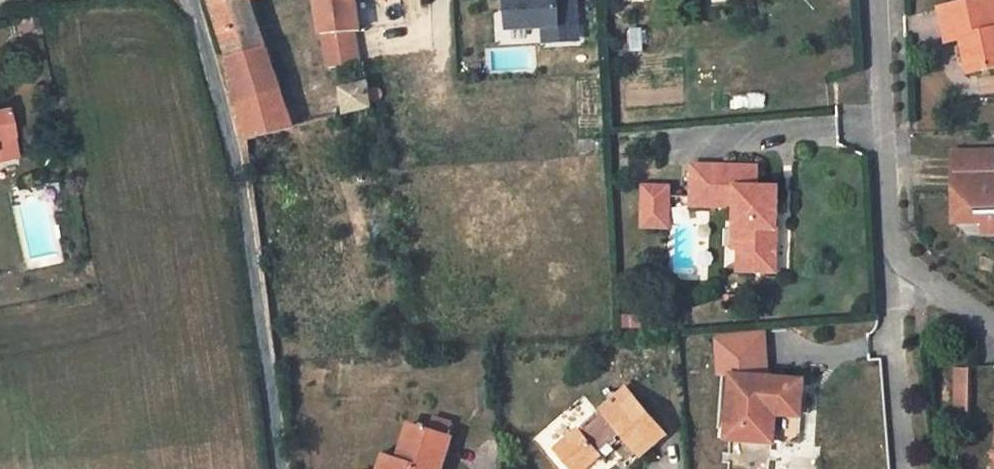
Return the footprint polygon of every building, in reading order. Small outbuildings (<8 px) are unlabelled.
[(283,92),(269,49),(260,52),(248,13),(244,0),(213,0),(226,44),(236,82),(232,83),(238,107),(283,92)] [(255,11),(260,10),(257,0),(244,0),(248,13),(255,11)] [(361,29),(357,0),(318,0),(323,34),(361,29)] [(511,33),(547,31),(581,30),(580,0),(510,0),(511,33)] [(941,11),(946,33),(961,30),(963,39),(970,74),(993,69),(993,0),(988,0),(941,11)] [(260,52),(269,49),(255,11),(248,13),(260,52)] [(363,54),(361,29),(323,34),(326,58),(363,54)] [(582,44),(581,30),(547,31),(547,46),(582,44)] [(961,30),(946,33),(948,43),(963,39),(961,30)] [(357,86),(367,84),(366,73),(355,76),(357,86)] [(370,108),(367,84),(357,86),(344,89),(348,113),(370,108)] [(294,127),(283,92),(238,107),(247,141),(294,127)] [(18,138),(9,96),(0,98),(0,141),(18,138)] [(18,138),(0,141),(0,148),(19,144),(18,138)] [(955,152),(955,193),(969,193),(969,199),(955,213),(965,223),(985,223),(985,228),(993,228),(993,152),(955,152)] [(760,169),(695,168),(694,208),(738,209),(737,232),(745,232),(745,250),(741,250),(740,274),(779,274),(781,189),(759,189),(760,169)] [(671,191),(646,190),(645,207),(670,207),(671,191)] [(670,207),(645,207),(645,229),(670,230),(670,207)] [(737,232),(735,232),(735,250),(741,250),(745,250),(745,232),(737,232)] [(973,366),(962,366),(957,414),(968,416),(973,366)] [(803,407),(805,381),(735,376),(730,440),(779,444),(780,416),(781,405),(803,407)] [(603,420),(623,436),(625,435),(631,442),(648,454),(669,436),(628,389),(620,396),(611,395),(611,404),(602,410),(605,412),(601,415),(600,413),(597,415),(603,420)] [(802,418),(803,407),(781,405),(780,416),(802,418)] [(800,445),(802,418),(780,416),(779,444),(800,445)] [(603,420),(562,467),(565,468),(597,468),(605,459),(625,437),(623,436),(603,420)] [(381,468),(445,468),(456,439),(413,423),(398,459),(387,455),(381,468)]
